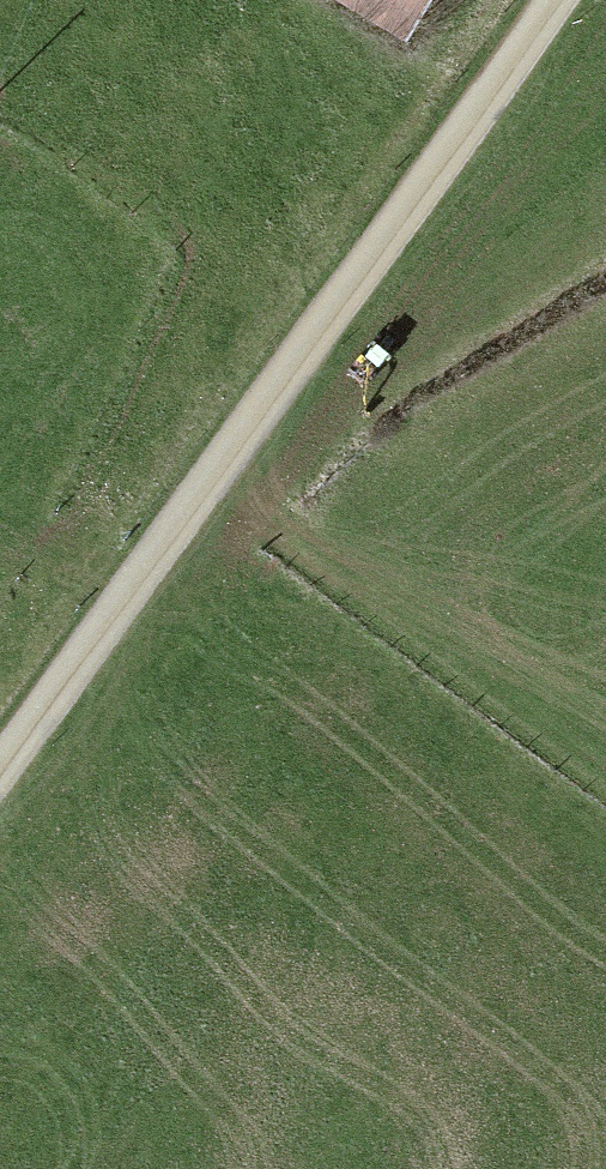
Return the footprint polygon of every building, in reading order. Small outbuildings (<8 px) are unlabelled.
[(416,40),(440,0),(350,0),(416,40)]
